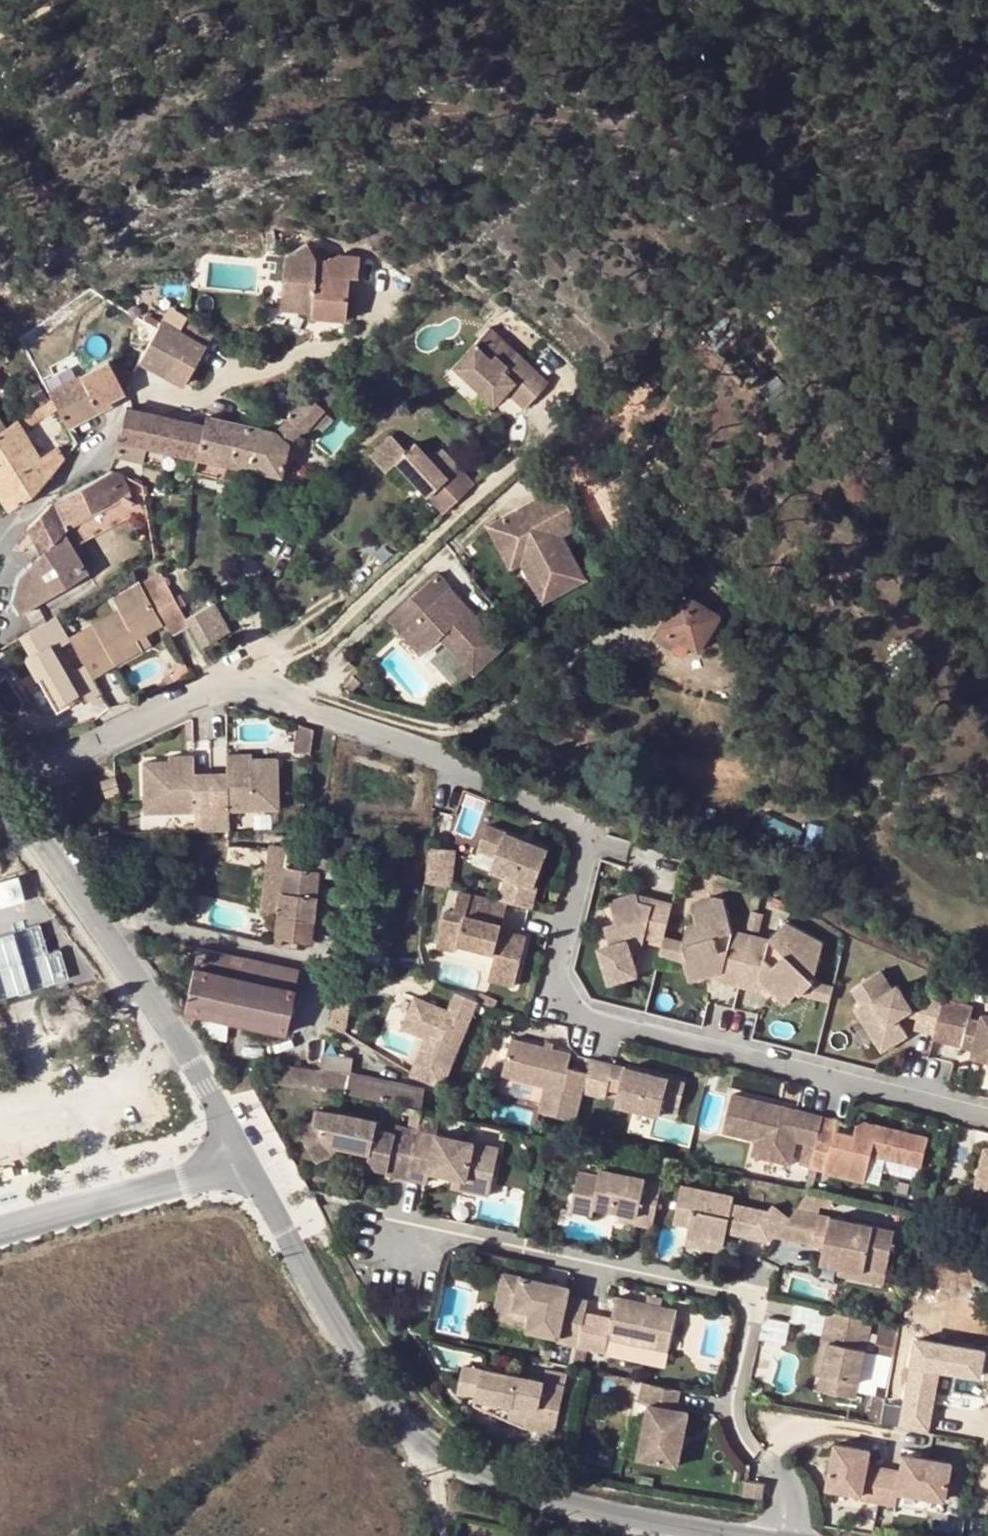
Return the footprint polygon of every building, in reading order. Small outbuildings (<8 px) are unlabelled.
[(275,232),(261,234),(263,252),(277,250),(275,232)] [(306,243),(285,255),(283,278),(315,281),(316,275),(348,277),(357,278),(358,257),(337,255),(328,260),(317,259),(309,244),(306,243)] [(281,310),(312,312),(322,313),(322,318),(344,320),(348,277),(316,275),(315,281),(283,278),(281,310)] [(160,322),(157,327),(144,351),(138,362),(184,387),(214,333),(186,319),(179,332),(160,322)] [(138,326),(133,323),(129,329),(134,333),(138,326)] [(520,356),(494,330),(482,342),(508,367),(520,356)] [(482,342),(455,367),(494,406),(508,393),(525,410),(550,386),(520,356),(508,367),(482,342)] [(121,348),(107,361),(124,392),(138,362),(144,351),(129,344),(125,350),(121,348)] [(0,352),(0,365),(9,360),(2,350),(0,352)] [(107,361),(49,392),(52,398),(59,412),(68,428),(112,403),(111,400),(124,392),(107,361)] [(49,392),(37,371),(27,378),(42,404),(52,398),(49,392)] [(207,416),(205,424),(198,459),(282,477),(289,447),(302,433),(304,435),(337,399),(326,388),(320,383),(276,430),(207,416)] [(52,398),(42,404),(38,407),(44,418),(50,416),(59,412),(52,398)] [(17,420),(24,432),(44,418),(38,407),(17,420)] [(124,407),(117,442),(147,448),(198,459),(205,424),(181,419),(124,407)] [(68,428),(59,412),(50,416),(60,434),(69,429),(68,428)] [(10,511),(32,497),(64,459),(57,449),(41,458),(24,432),(17,420),(7,427),(0,432),(0,496),(10,511)] [(393,436),(371,457),(386,473),(398,464),(428,497),(432,493),(460,469),(444,452),(433,461),(418,444),(410,453),(393,436)] [(117,442),(115,458),(143,464),(147,448),(117,442)] [(460,469),(432,493),(449,512),(476,486),(460,469)] [(54,502),(27,528),(41,555),(65,531),(66,530),(65,527),(68,525),(122,495),(123,494),(112,471),(54,502)] [(563,537),(581,527),(558,485),(539,496),(541,500),(527,509),(530,515),(523,519),(519,513),(491,529),(510,563),(528,553),(554,600),(588,580),(563,537)] [(432,493),(428,497),(445,516),(449,512),(432,493)] [(122,495),(68,525),(80,547),(135,519),(122,495)] [(527,509),(519,513),(523,519),(530,515),(527,509)] [(65,531),(41,555),(17,578),(12,600),(19,614),(90,574),(65,531)] [(547,604),(554,600),(528,553),(510,563),(514,569),(524,563),(547,604)] [(186,619),(168,586),(160,572),(140,583),(163,624),(171,637),(190,626),(186,619)] [(505,647),(438,576),(409,603),(423,618),(404,635),(425,656),(443,639),(447,635),(453,641),(449,645),(476,674),(505,647)] [(163,624),(140,583),(113,599),(118,608),(92,623),(115,665),(142,649),(136,639),(145,635),(163,624)] [(684,585),(659,628),(679,639),(696,649),(717,612),(686,594),(689,588),(684,585)] [(423,618),(409,603),(391,620),(404,635),(423,618)] [(190,626),(202,648),(230,632),(214,604),(186,619),(190,626)] [(33,654),(30,656),(24,660),(37,681),(43,676),(59,706),(82,693),(88,703),(102,695),(93,678),(70,636),(58,615),(23,635),(33,654)] [(115,665),(92,623),(83,629),(106,670),(115,665)] [(679,639),(659,628),(653,637),(673,649),(679,639)] [(83,629),(70,636),(93,678),(106,670),(83,629)] [(23,635),(19,638),(30,656),(33,654),(23,635)] [(151,644),(145,635),(136,639),(142,649),(151,644)] [(453,641),(447,635),(443,639),(449,645),(453,641)] [(190,673),(182,657),(171,677),(173,682),(190,673)] [(313,730),(301,726),(298,751),(310,753),(313,730)] [(252,753),(226,754),(227,772),(228,787),(197,789),(195,811),(194,825),(195,831),(231,830),(230,810),(278,808),(276,758),(252,758),(252,753)] [(169,761),(144,762),(146,812),(195,811),(197,789),(196,773),(195,755),(169,756),(169,761)] [(227,772),(196,773),(197,789),(228,787),(227,772)] [(103,798),(117,793),(113,779),(99,783),(103,798)] [(550,849),(488,824),(478,849),(497,857),(491,870),(506,876),(500,901),(508,903),(532,909),(537,888),(535,887),(550,849)] [(313,848),(268,843),(259,913),(277,916),(275,935),(312,939),(320,869),(327,870),(326,888),(346,890),(349,872),(360,874),(360,878),(404,883),(407,851),(314,842),(313,848)] [(456,849),(430,846),(425,882),(453,888),(456,849)] [(0,877),(0,904),(26,896),(18,871),(0,877)] [(500,901),(460,892),(454,911),(446,909),(437,946),(455,950),(459,948),(462,944),(496,953),(492,969),(518,976),(528,936),(513,932),(502,929),(503,923),(508,903),(500,901)] [(662,934),(670,903),(655,898),(653,906),(641,902),(638,894),(638,892),(610,900),(617,923),(605,926),(610,945),(600,948),(610,983),(639,975),(631,949),(628,939),(647,933),(646,936),(660,941),(662,934)] [(655,898),(638,894),(641,902),(653,906),(655,898)] [(695,902),(683,939),(689,959),(684,961),(685,963),(690,980),(724,971),(721,981),(737,985),(750,934),(733,930),(725,899),(715,897),(695,902)] [(769,938),(750,934),(737,985),(759,990),(761,981),(787,1004),(798,993),(801,996),(802,995),(815,981),(813,979),(811,978),(817,973),(824,942),(786,920),(769,938)] [(514,926),(503,923),(502,929),(513,932),(514,926)] [(631,949),(644,945),(646,936),(647,933),(628,939),(631,949)] [(662,934),(660,941),(657,955),(685,963),(684,961),(689,959),(683,939),(662,934)] [(295,989),(300,969),(199,948),(194,968),(295,989)] [(194,968),(184,1012),(285,1032),(295,989),(194,968)] [(518,976),(492,969),(488,981),(515,987),(518,976)] [(882,971),(853,989),(863,1004),(856,1009),(882,1051),(909,1034),(898,1018),(903,1015),(913,1009),(907,999),(899,985),(892,988),(882,971)] [(833,984),(813,979),(815,981),(802,995),(828,1002),(833,984)] [(498,1000),(481,992),(476,1002),(494,1009),(498,1000)] [(915,1031),(933,1035),(941,1000),(923,996),(921,1003),(917,1018),(915,1031)] [(921,1003),(907,999),(913,1009),(903,1015),(917,1018),(921,1003)] [(972,1006),(945,999),(935,1039),(963,1045),(967,1026),(972,1006)] [(980,1029),(976,1048),(974,1056),(987,1059),(987,1014),(984,1013),(980,1029)] [(980,1029),(967,1026),(963,1045),(976,1048),(980,1029)] [(551,1047),(543,1045),(510,1036),(498,1076),(541,1086),(534,1111),(573,1120),(580,1091),(585,1071),(565,1066),(569,1051),(551,1047)] [(322,1053),(320,1069),(350,1073),(353,1058),(322,1053)] [(616,1064),(589,1057),(585,1071),(580,1091),(606,1097),(611,1079),(616,1064)] [(223,1080),(230,1093),(253,1088),(274,1083),(299,1086),(349,1093),(421,1109),(425,1090),(350,1073),(320,1069),(277,1063),(276,1069),(223,1080)] [(626,1066),(616,1064),(611,1079),(622,1082),(626,1066)] [(686,1082),(626,1066),(622,1082),(616,1105),(661,1115),(664,1102),(680,1106),(686,1082)] [(821,1116),(732,1093),(723,1132),(755,1140),(752,1155),(792,1165),(798,1143),(805,1144),(799,1165),(809,1168),(816,1138),(821,1116)] [(371,1155),(378,1127),(378,1120),(343,1112),(318,1111),(317,1120),(302,1129),(320,1157),(337,1158),(339,1149),(371,1155)] [(839,1120),(821,1116),(816,1138),(833,1142),(835,1130),(839,1120)] [(855,1135),(835,1130),(833,1142),(816,1138),(809,1168),(865,1182),(872,1154),(921,1165),(930,1136),(858,1119),(855,1135)] [(387,1173),(407,1177),(410,1167),(418,1129),(397,1124),(396,1130),(387,1170),(387,1173)] [(380,1169),(387,1170),(396,1130),(378,1127),(371,1155),(370,1159),(380,1169)] [(418,1129),(410,1167),(454,1177),(465,1179),(463,1190),(489,1196),(497,1157),(473,1152),(475,1143),(418,1129)] [(499,1149),(475,1143),(473,1152),(497,1157),(499,1149)] [(984,1145),(975,1187),(987,1190),(987,1146),(984,1145)] [(0,1166),(0,1177),(17,1173),(15,1162),(0,1166)] [(653,1228),(664,1182),(604,1168),(602,1176),(582,1172),(575,1202),(596,1207),(621,1212),(640,1216),(638,1225),(653,1228)] [(465,1179),(454,1177),(452,1188),(463,1190),(465,1179)] [(755,1232),(770,1245),(776,1238),(793,1217),(777,1203),(768,1213),(736,1207),(737,1199),(685,1189),(677,1225),(693,1228),(691,1241),(710,1245),(712,1241),(727,1243),(729,1236),(729,1229),(752,1232),(755,1232)] [(596,1207),(575,1202),(573,1212),(594,1216),(596,1207)] [(898,1227),(802,1207),(793,1217),(776,1238),(815,1246),(817,1236),(828,1238),(826,1248),(825,1260),(842,1264),(867,1269),(869,1259),(890,1263),(898,1227)] [(619,1221),(638,1225),(640,1216),(621,1212),(619,1221)] [(729,1236),(770,1245),(755,1232),(752,1232),(729,1229),(729,1236)] [(817,1236),(815,1246),(826,1248),(828,1238),(817,1236)] [(724,1255),(727,1243),(712,1241),(710,1245),(691,1241),(689,1247),(724,1255)] [(867,1269),(842,1264),(841,1271),(887,1280),(890,1263),(869,1259),(867,1269)] [(558,1345),(578,1349),(586,1313),(589,1301),(568,1298),(570,1289),(504,1275),(497,1306),(514,1310),(513,1319),(529,1322),(527,1331),(559,1339),(558,1345)] [(586,1313),(578,1349),(605,1355),(609,1340),(669,1353),(678,1312),(618,1299),(613,1319),(586,1313)] [(492,1325),(527,1331),(529,1322),(513,1319),(514,1310),(497,1306),(492,1325)] [(871,1322),(823,1311),(817,1341),(826,1342),(820,1374),(817,1393),(854,1400),(871,1322)] [(898,1327),(880,1324),(874,1354),(892,1357),(898,1327)] [(812,1373),(820,1374),(826,1342),(817,1341),(812,1373)] [(894,1428),(910,1431),(913,1414),(915,1415),(918,1403),(930,1406),(936,1373),(977,1381),(982,1356),(914,1343),(901,1412),(882,1408),(880,1424),(879,1426),(894,1428)] [(482,1371),(475,1401),(512,1410),(513,1405),(527,1409),(523,1430),(553,1437),(564,1389),(544,1385),(482,1371)] [(546,1376),(544,1385),(564,1389),(566,1380),(546,1376)] [(676,1390),(640,1383),(636,1404),(646,1406),(636,1461),(674,1468),(686,1412),(673,1409),(676,1390)] [(885,1397),(873,1395),(868,1422),(880,1424),(882,1408),(885,1397)] [(924,1434),(930,1406),(918,1403),(915,1415),(913,1414),(910,1431),(924,1434)] [(527,1409),(513,1405),(512,1410),(509,1424),(523,1430),(527,1409)] [(860,1501),(877,1505),(883,1470),(866,1466),(869,1452),(834,1445),(826,1490),(861,1496),(860,1501)] [(900,1473),(883,1470),(877,1505),(894,1508),(896,1493),(943,1502),(950,1465),(903,1456),(900,1473)] [(743,1496),(760,1499),(763,1483),(746,1481),(743,1496)]
